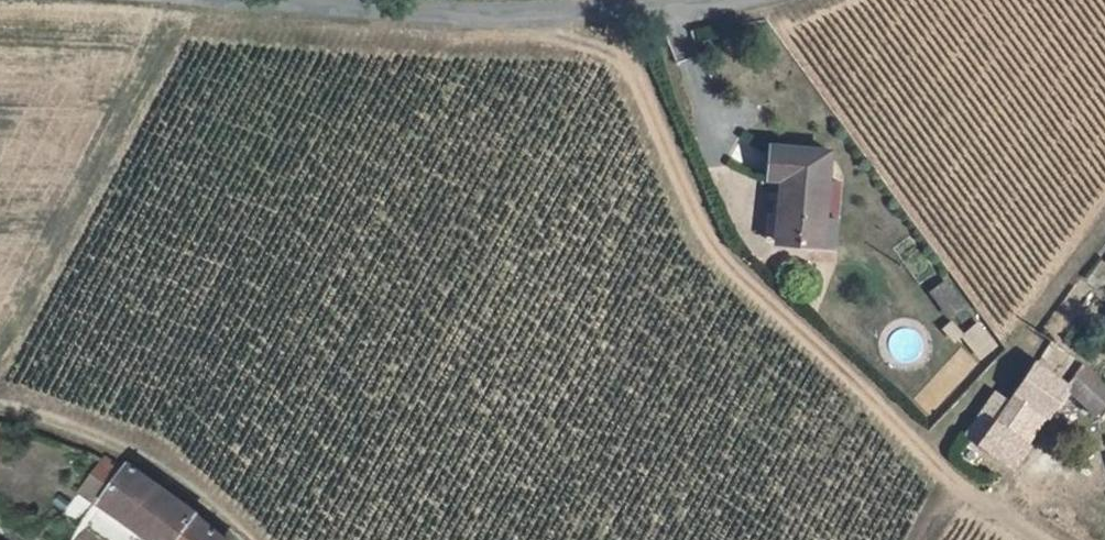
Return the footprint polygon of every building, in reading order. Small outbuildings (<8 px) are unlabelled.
[(771,210),(827,214),(829,187),(817,186),(822,119),(767,114),(764,148),(777,149),(773,182),(771,210)] [(773,182),(762,181),(760,209),(771,210),(773,182)] [(947,288),(940,296),(952,307),(959,299),(947,288)] [(1104,398),(1104,365),(1062,320),(1008,391),(997,384),(970,423),(983,431),(999,409),(1028,426),(1047,400),(1049,401),(1070,374),(1098,405),(1104,398)] [(957,337),(976,360),(995,344),(975,321),(957,337)] [(105,465),(85,496),(149,539),(205,539),(187,521),(123,470),(119,473),(105,465)] [(81,528),(72,539),(99,539),(81,528)]
